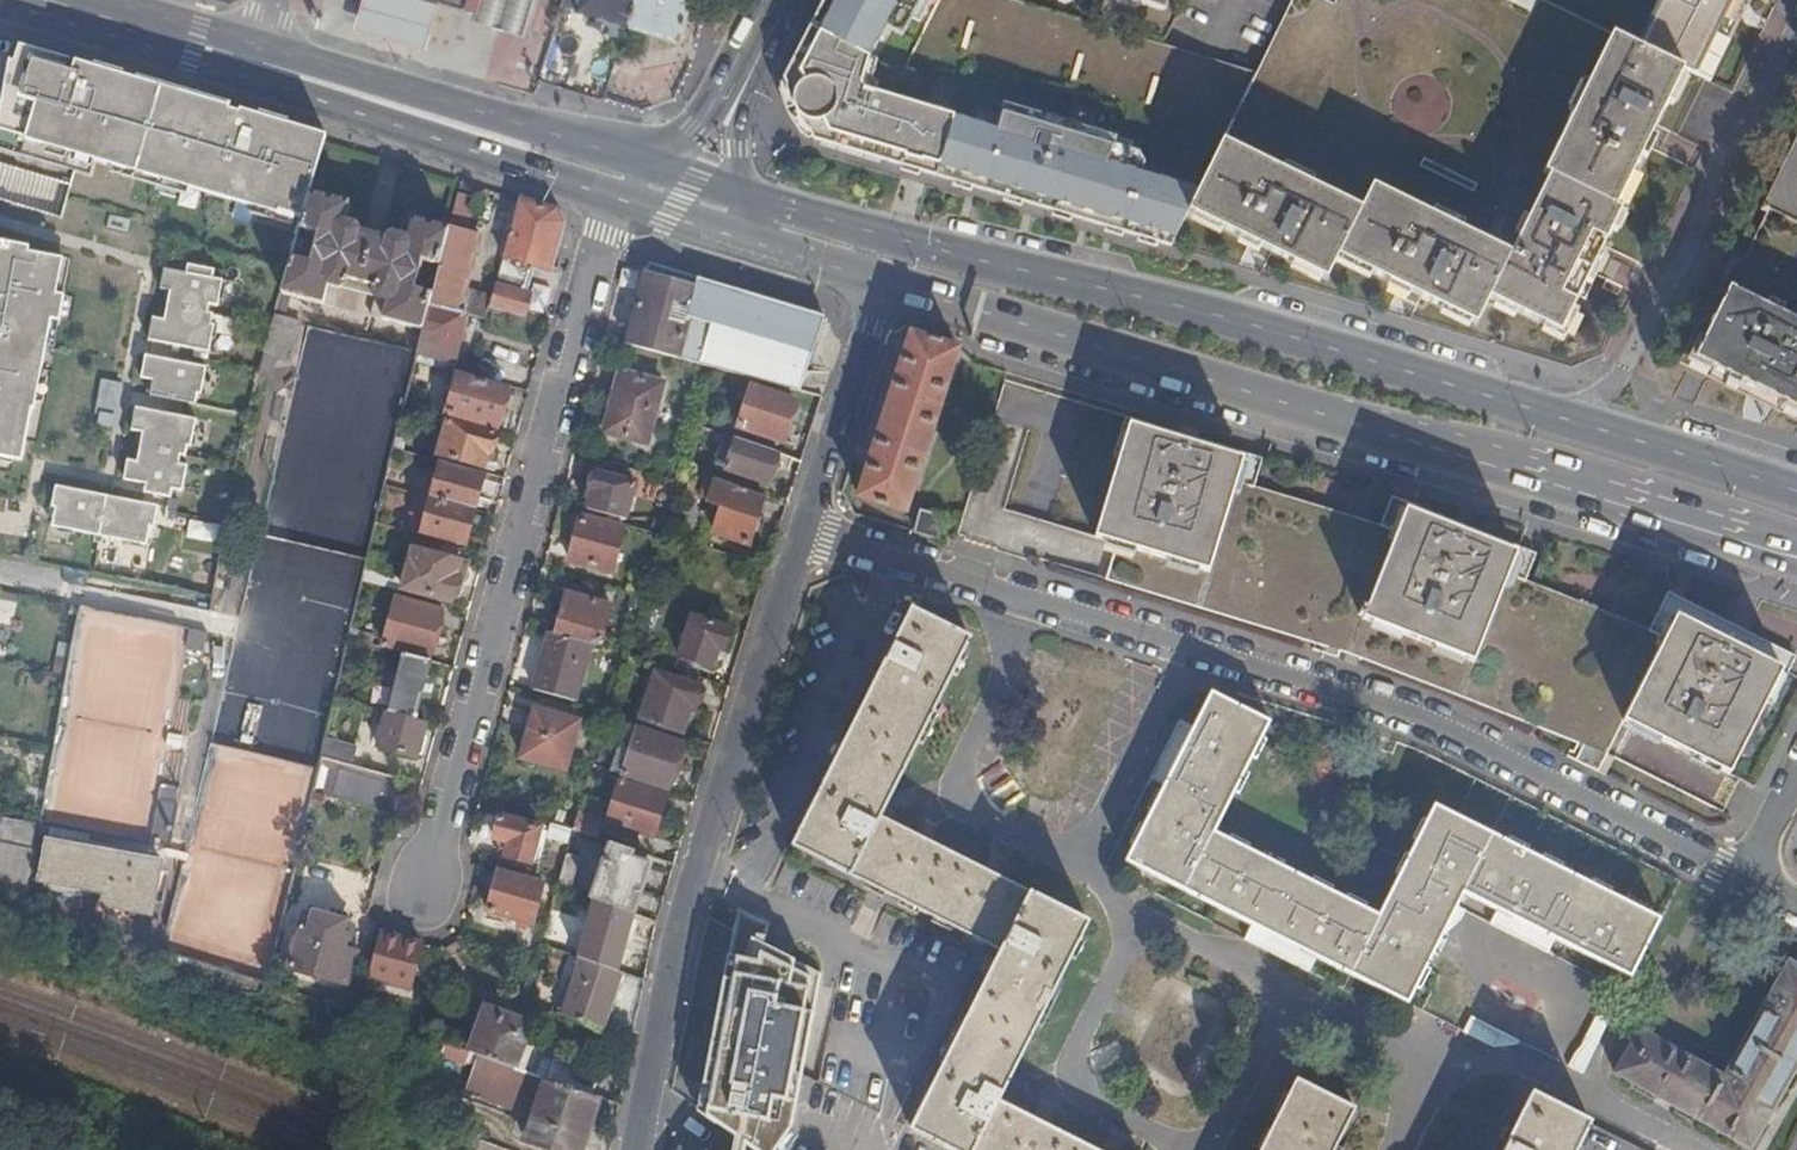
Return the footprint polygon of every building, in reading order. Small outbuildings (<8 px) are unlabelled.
[(426,0),(374,0),(367,25),(364,37),(432,56),(435,46),(446,6),(426,0)] [(478,15),(482,0),(426,0),(446,6),(478,15)] [(476,21),(524,35),(534,0),(482,0),(478,15),(476,21)] [(627,25),(635,0),(564,0),(562,7),(627,25)] [(690,1),(686,0),(635,0),(627,25),(678,40),(690,1)] [(1006,109),(1004,109),(997,133),(989,130),(991,125),(981,122),(974,126),(951,119),(948,112),(938,109),(936,114),(865,90),(863,83),(869,61),(885,28),(903,36),(911,19),(920,0),(826,0),(803,48),(786,82),(789,87),(789,93),(795,109),(799,116),(808,131),(811,134),(815,142),(927,176),(978,192),(979,190),(1006,109)] [(911,19),(920,23),(931,0),(920,0),(911,19)] [(1636,46),(1650,53),(1683,69),(1698,77),(1736,0),(1659,0),(1636,46)] [(1636,46),(1613,35),(1544,175),(1550,177),(1512,256),(1374,189),(1363,212),(1224,145),(1200,195),(1190,216),(1328,283),(1340,260),(1479,327),(1491,300),(1563,334),(1622,211),(1615,208),(1683,69),(1650,53),(1636,46)] [(326,136),(284,123),(282,130),(255,123),(257,116),(119,75),(117,82),(90,74),(92,67),(12,44),(0,105),(0,149),(89,175),(93,160),(107,165),(126,170),(127,164),(146,169),(145,175),(188,188),(193,189),(193,188),(206,192),(206,193),(230,200),(230,199),(243,203),(242,204),(252,207),(278,214),(279,212),(295,216),(303,219),(310,193),(326,136)] [(117,82),(119,75),(92,67),(90,74),(117,82)] [(979,190),(1022,201),(1103,226),(1170,247),(1196,194),(1142,177),(1145,168),(1140,159),(1140,158),(1131,156),(1114,150),(1116,143),(1084,133),(1083,133),(1075,137),(1045,128),(1040,119),(1039,119),(1006,109),(979,190)] [(284,123),(257,116),(255,123),(282,130),(284,123)] [(1040,117),(1039,119),(1040,119),(1045,128),(1075,137),(1083,133),(1084,133),(1084,131),(1040,117)] [(1762,204),(1796,221),(1796,132),(1762,204)] [(1114,150),(1131,156),(1133,148),(1116,143),(1114,150)] [(126,170),(107,165),(105,172),(186,195),(188,188),(145,175),(146,169),(127,164),(126,170)] [(468,185),(461,183),(458,195),(465,197),(468,185)] [(1021,205),(1022,201),(979,190),(978,192),(1021,205)] [(292,257),(264,353),(291,360),(300,324),(285,321),(291,296),(332,307),(337,288),(343,285),(344,282),(346,282),(347,280),(372,286),(371,289),(372,289),(372,293),(375,298),(370,317),(422,330),(428,306),(431,294),(413,290),(420,261),(439,266),(448,230),(408,219),(403,238),(391,235),(386,238),(357,231),(354,225),(342,223),(348,203),(310,193),(303,219),(300,229),(317,233),(310,262),(292,257)] [(1190,216),(1200,195),(1196,194),(1170,247),(1175,248),(1190,216)] [(428,306),(459,314),(478,238),(455,232),(459,216),(462,217),(467,198),(465,197),(458,195),(448,230),(439,266),(436,276),(434,284),(431,294),(428,306)] [(1175,248),(1170,247),(1103,226),(1022,201),(1021,205),(1097,228),(1173,251),(1175,248)] [(547,271),(561,224),(553,211),(515,202),(499,264),(506,267),(507,260),(547,271)] [(292,226),(295,216),(279,212),(278,214),(252,207),(250,213),(292,226)] [(104,230),(126,234),(129,220),(107,216),(104,230)] [(303,240),(297,238),(294,248),(300,250),(303,240)] [(22,460),(32,408),(35,408),(36,402),(41,376),(46,345),(51,319),(58,321),(59,321),(64,296),(56,294),(63,259),(28,252),(29,247),(1,242),(0,249),(0,456),(14,459),(22,460)] [(187,273),(197,275),(199,267),(189,265),(187,273)] [(714,369),(800,393),(823,318),(649,265),(627,346),(714,369)] [(151,341),(210,352),(215,325),(212,324),(214,314),(209,313),(210,304),(219,306),(224,280),(214,278),(215,270),(199,267),(197,275),(187,273),(165,269),(161,289),(171,291),(165,320),(156,318),(151,341)] [(427,283),(434,284),(436,276),(429,274),(427,283)] [(487,309),(522,318),(529,295),(493,285),(487,309)] [(1729,285),(1693,356),(1796,406),(1796,318),(1729,285)] [(416,352),(414,359),(451,368),(464,316),(459,314),(428,306),(422,330),(416,352)] [(58,321),(51,319),(46,345),(53,347),(58,321)] [(912,335),(910,342),(956,357),(958,350),(912,335)] [(910,342),(909,345),(860,497),(907,512),(956,357),(910,342)] [(202,394),(207,367),(149,356),(144,379),(154,381),(151,396),(197,404),(199,394),(202,394)] [(612,403),(655,415),(663,386),(620,374),(612,403)] [(41,376),(36,402),(43,404),(48,377),(41,376)] [(455,377),(444,416),(495,431),(506,391),(455,377)] [(104,381),(95,424),(114,428),(122,385),(104,381)] [(738,428),(781,444),(795,404),(751,389),(738,428)] [(646,445),(655,415),(612,403),(604,433),(646,445)] [(197,419),(139,408),(134,431),(144,433),(139,462),(129,460),(125,480),(147,484),(157,486),(155,495),(172,498),(174,489),(184,491),(189,465),(180,464),(182,455),(187,456),(189,446),(192,446),(197,419)] [(1781,670),(1764,703),(1770,706),(1794,657),(1667,596),(1648,635),(1520,585),(1533,555),(1391,499),(1378,531),(1250,491),(1260,460),(1124,418),(1111,460),(1118,462),(1129,427),(1241,461),(1229,499),(1389,549),(1405,511),(1515,555),(1499,592),(1657,654),(1675,618),(1781,670)] [(488,456),(494,434),(446,420),(436,456),(482,469),(485,455),(488,456)] [(1549,694),(1623,723),(1728,776),(1764,703),(1781,670),(1675,618),(1657,654),(1499,592),(1515,555),(1405,511),(1389,549),(1229,499),(1241,461),(1129,427),(1118,462),(1094,539),(1115,545),(1290,599),(1362,620),(1454,657),(1549,694)] [(768,485),(778,454),(736,440),(725,471),(768,485)] [(430,499),(473,511),(483,477),(439,465),(430,499)] [(634,483),(596,473),(587,510),(624,520),(634,483)] [(749,545),(765,497),(715,480),(707,503),(720,507),(712,532),(749,545)] [(155,495),(157,486),(147,484),(145,493),(155,495)] [(155,527),(159,506),(57,486),(53,507),(56,508),(53,527),(96,535),(95,542),(103,543),(104,537),(148,545),(151,526),(155,527)] [(464,545),(473,511),(430,499),(420,533),(464,545)] [(915,531),(938,539),(944,518),(921,511),(915,531)] [(624,529),(581,518),(569,562),(612,574),(624,529)] [(1584,746),(1606,757),(1623,723),(1549,694),(1454,657),(1362,620),(1290,599),(1115,545),(1104,580),(1231,619),(1357,657),(1388,669),(1583,748),(1584,746)] [(401,589),(451,603),(458,578),(454,577),(459,563),(412,550),(401,589)] [(610,607),(565,595),(555,633),(600,645),(610,607)] [(439,611),(395,599),(382,646),(426,658),(439,611)] [(1000,1100),(1090,922),(882,815),(972,638),(915,608),(797,843),(1005,950),(914,1128),(957,1149),(1099,1149),(1000,1100)] [(729,629),(692,616),(679,657),(712,668),(718,650),(723,652),(731,629),(729,629)] [(534,691),(575,703),(590,645),(548,634),(534,691)] [(403,655),(386,713),(413,720),(429,663),(403,655)] [(640,722),(682,735),(691,707),(695,708),(701,688),(656,673),(640,722)] [(1214,831),(1271,723),(1215,694),(1130,860),(1265,927),(1409,999),(1464,891),(1633,973),(1660,917),(1437,806),(1381,915),(1214,831)] [(578,722),(534,711),(521,759),(565,770),(578,722)] [(421,737),(424,723),(413,720),(386,713),(377,747),(416,758),(416,755),(420,755),(424,738),(421,737)] [(682,744),(638,729),(623,775),(667,790),(682,744)] [(324,740),(320,758),(350,766),(355,748),(324,740)] [(1576,760),(1606,776),(1613,761),(1606,757),(1584,746),(1583,748),(1576,760)] [(1605,778),(1606,776),(1576,760),(1575,763),(1605,778)] [(666,796),(620,781),(607,824),(652,838),(666,796)] [(166,850),(174,806),(158,803),(150,847),(166,850)] [(179,807),(174,806),(166,850),(170,851),(179,807)] [(578,813),(573,831),(596,839),(601,821),(578,813)] [(540,829),(500,818),(493,840),(509,844),(506,857),(530,864),(540,829)] [(147,859),(47,842),(42,875),(36,874),(36,879),(41,879),(40,881),(105,892),(103,905),(152,914),(161,862),(147,859)] [(595,901),(633,914),(650,865),(631,859),(633,851),(610,843),(590,899),(595,901)] [(1,844),(0,852),(0,899),(26,906),(36,851),(1,844)] [(566,854),(559,882),(557,888),(569,892),(578,858),(566,854)] [(488,913),(531,924),(542,883),(499,872),(488,913)] [(579,958),(583,960),(618,971),(633,914),(595,901),(579,958)] [(356,953),(345,950),(351,926),(306,914),(292,969),(348,984),(356,953)] [(742,940),(776,947),(780,928),(747,920),(742,940)] [(424,944),(381,934),(370,978),(412,989),(424,944)] [(583,960),(563,1016),(602,1029),(623,973),(618,971),(583,960)] [(1796,1066),(1796,966),(1789,961),(1722,1078),(1639,1031),(1614,1074),(1745,1149),(1749,1149),(1796,1066)] [(356,1001),(353,1013),(366,1017),(370,1005),(356,1001)] [(470,1051),(470,1053),(476,1055),(490,1060),(515,1069),(523,1045),(530,1025),(485,1009),(479,1030),(471,1032),(466,1047),(470,1051)] [(533,1048),(523,1045),(515,1069),(525,1072),(533,1048)] [(490,1060),(476,1094),(534,1115),(525,1142),(546,1149),(578,1149),(597,1097),(593,1095),(547,1080),(525,1072),(515,1069),(490,1060)] [(554,1060),(547,1080),(593,1095),(600,1076),(554,1060)] [(1355,1109),(1297,1080),(1261,1149),(1334,1149),(1355,1109)] [(1598,1134),(1536,1102),(1512,1149),(1590,1149),(1598,1134)]
